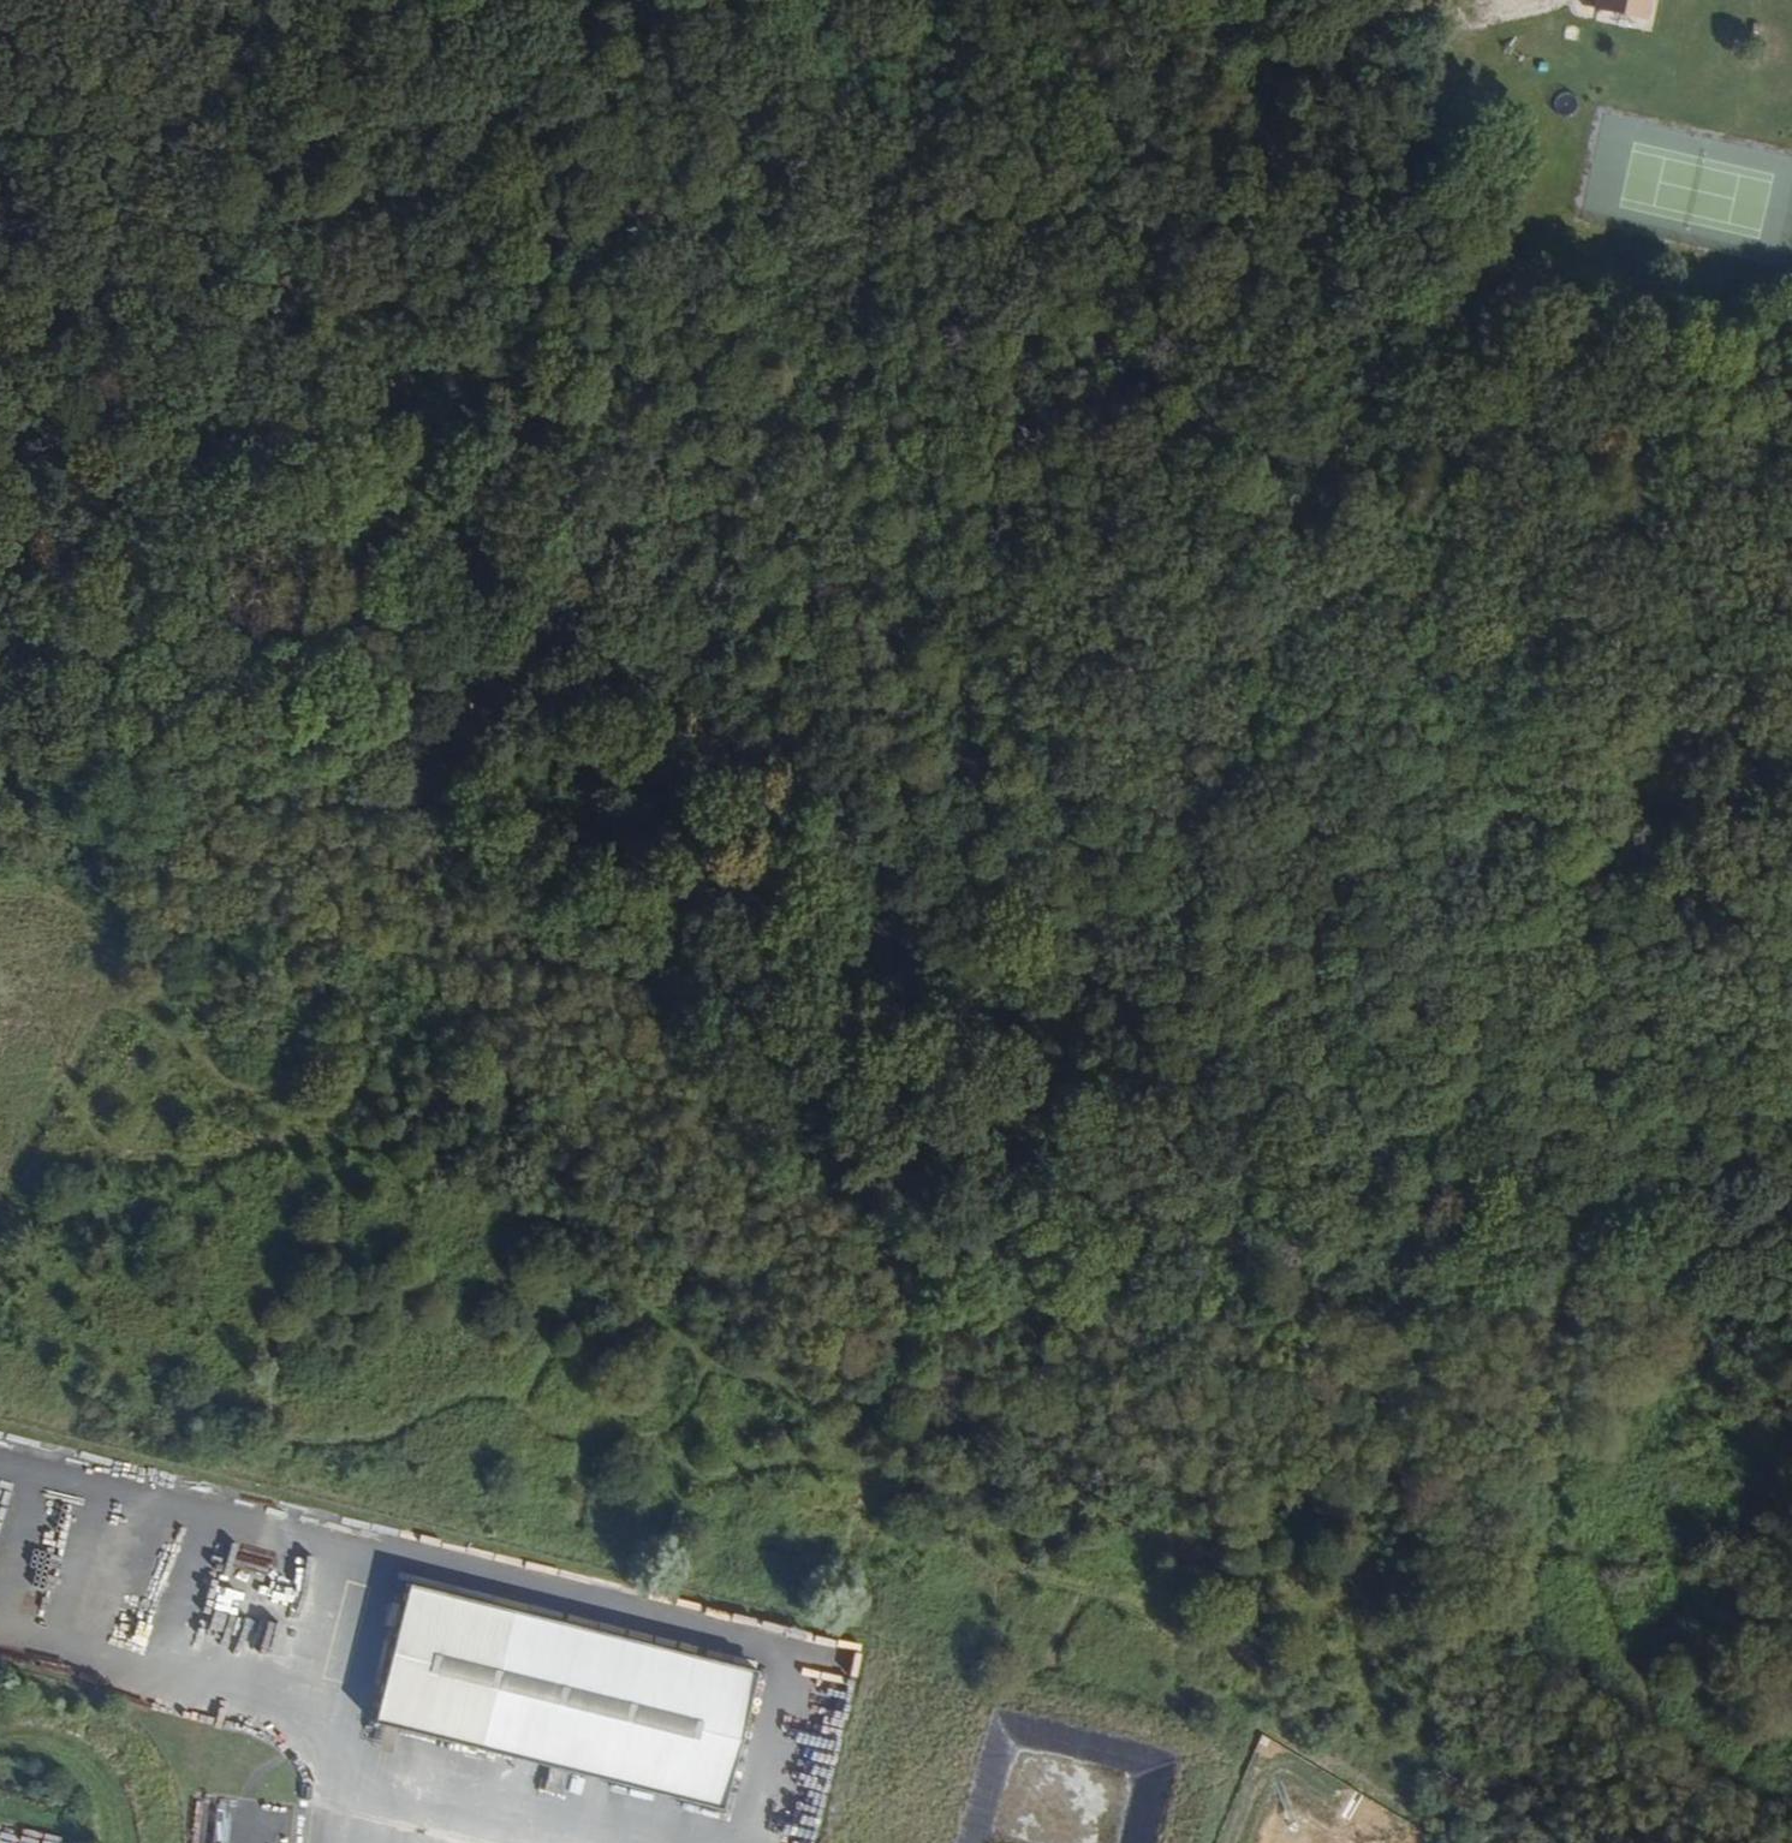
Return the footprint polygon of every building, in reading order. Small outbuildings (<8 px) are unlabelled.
[(1653,0),(1581,0),(1581,2),(1650,17),(1653,0)] [(368,1730),(732,1820),(764,1688),(407,1599),(368,1730)]
